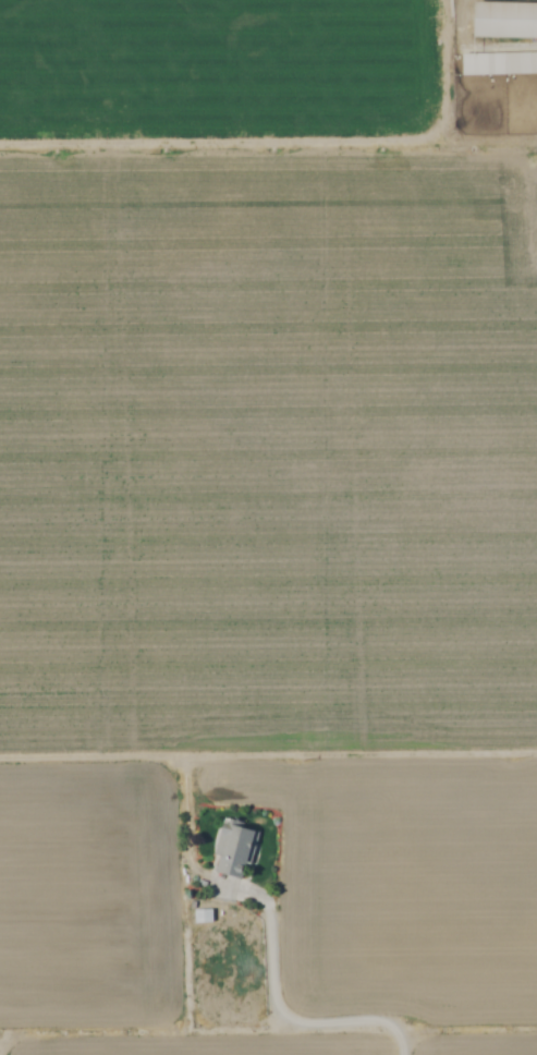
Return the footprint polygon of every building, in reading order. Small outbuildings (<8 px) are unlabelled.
[(469,3),(469,38),(536,38),(536,3),(469,3)] [(459,53),(459,75),(536,75),(536,53),(459,53)] [(211,874),(244,882),(257,832),(223,824),(211,874)]
